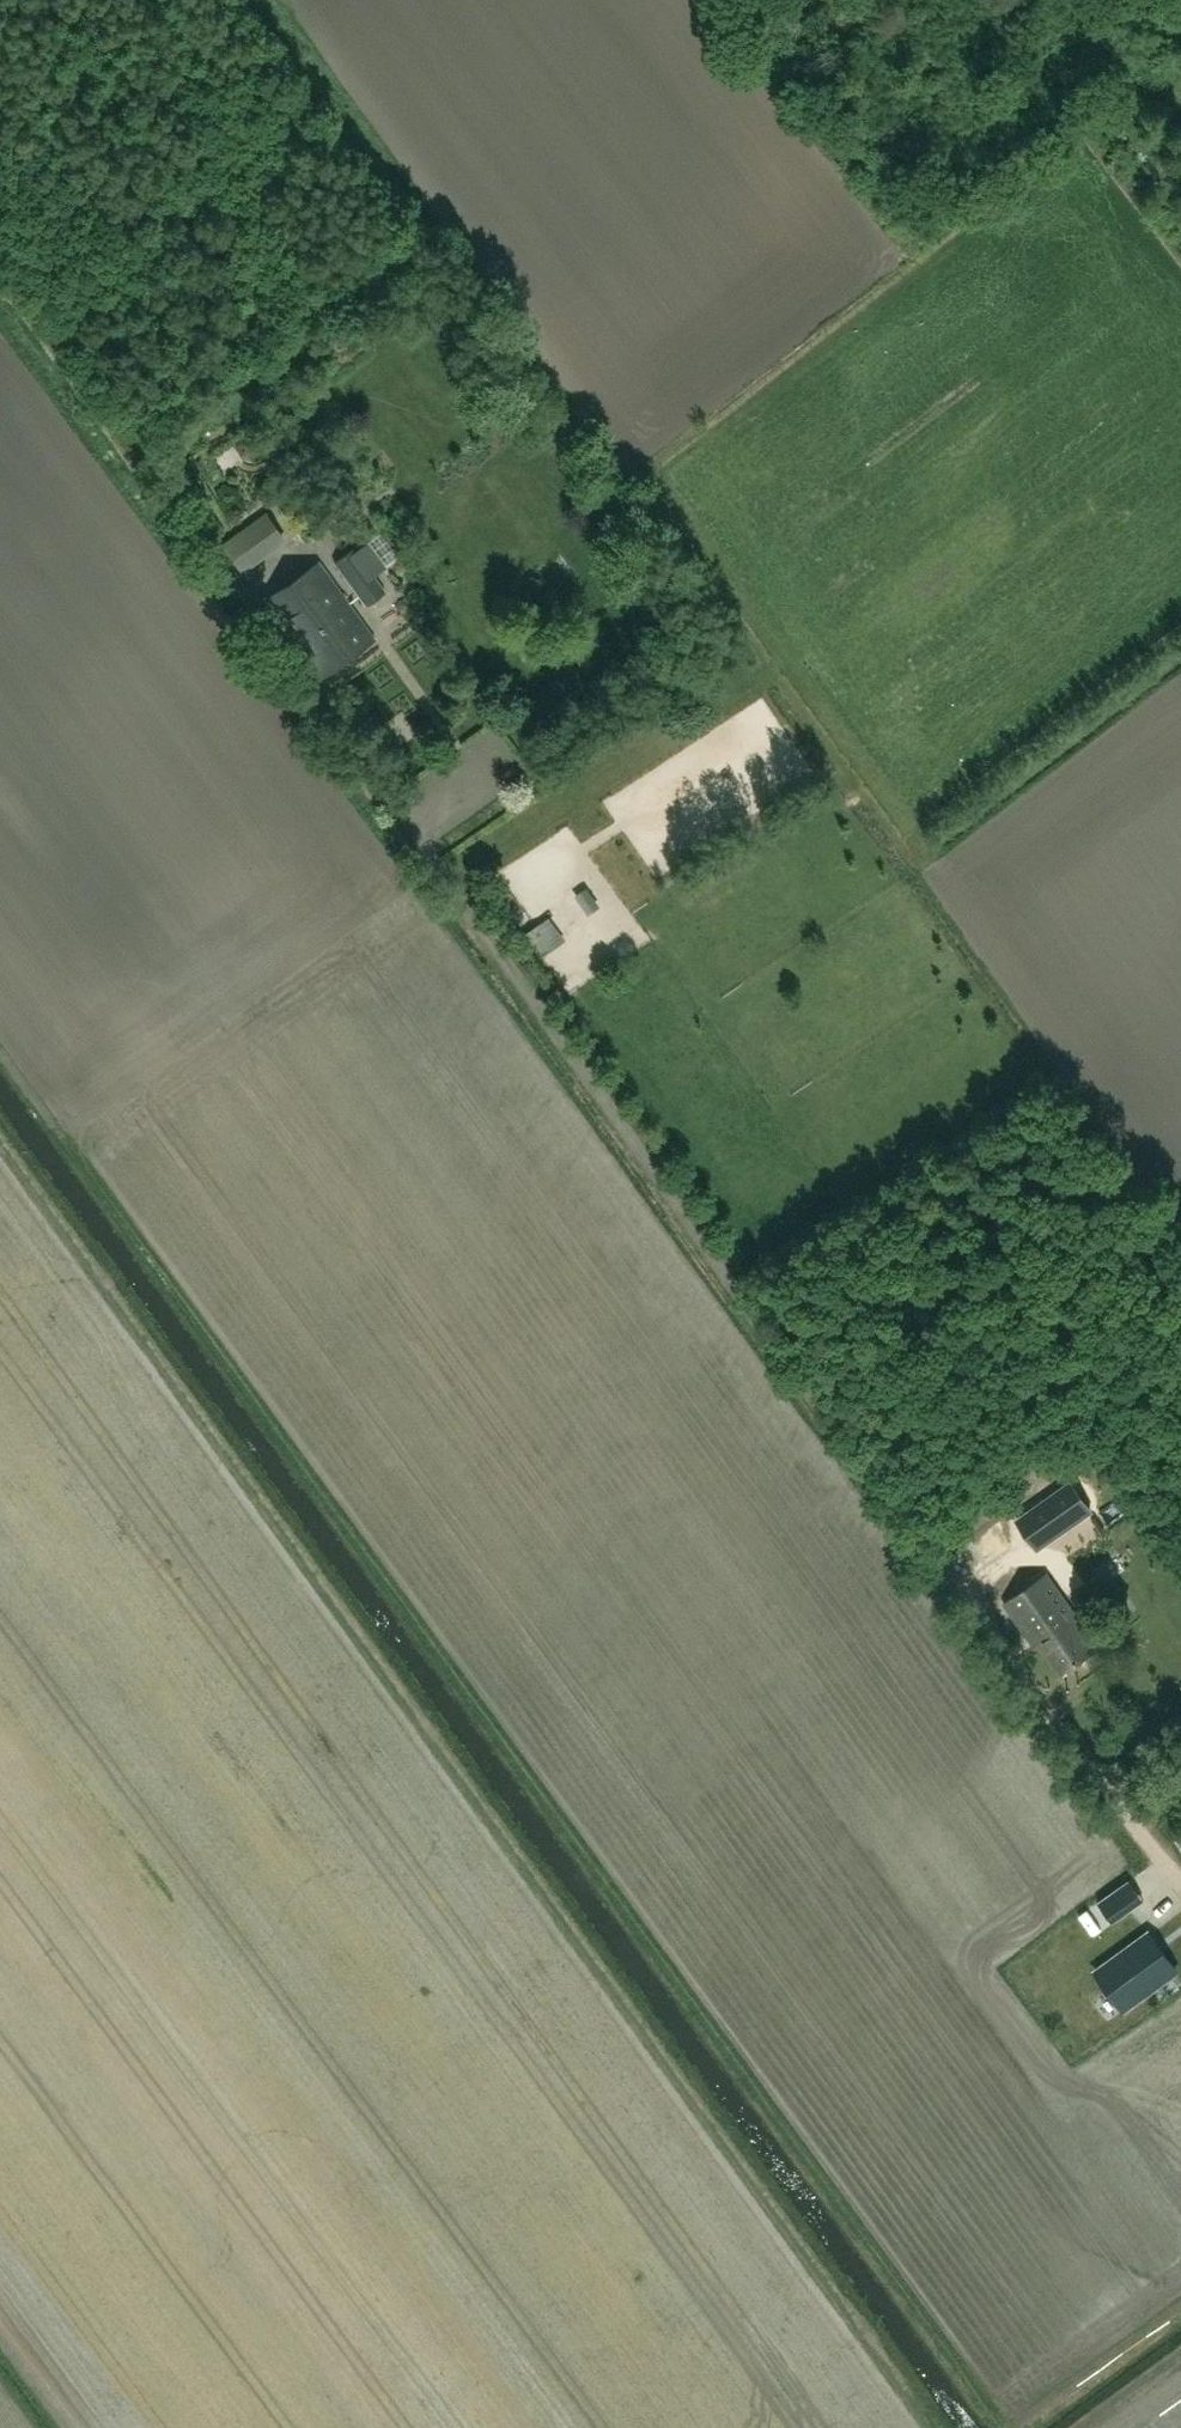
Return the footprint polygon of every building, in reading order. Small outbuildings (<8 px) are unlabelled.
[(235,536),(220,546),(241,575),(256,564),(235,536)] [(366,606),(385,592),(374,576),(386,568),(368,543),(356,551),(354,548),(335,562),(366,606)] [(321,679),(375,639),(319,561),(264,601),(321,679)] [(532,920),(546,944),(567,933),(553,908),(532,920)] [(1029,1516),(1045,1539),(1092,1506),(1076,1483),(1029,1516)] [(1061,1672),(1092,1650),(1072,1621),(1077,1618),(1047,1575),(1006,1604),(1036,1648),(1041,1644),(1061,1672)] [(1129,1882),(1114,1893),(1100,1902),(1113,1922),(1127,1912),(1143,1901),(1129,1882)] [(1149,1934),(1097,1972),(1124,2010),(1177,1971),(1149,1934)]
